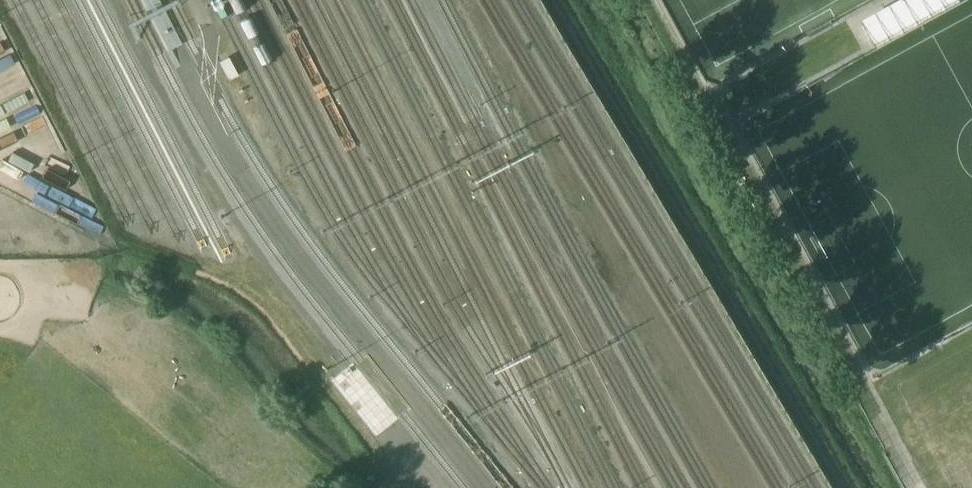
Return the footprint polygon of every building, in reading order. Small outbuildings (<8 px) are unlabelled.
[(850,25),(863,49),(954,0),(896,0),(850,25)] [(737,163),(729,167),(733,174),(741,170),(737,163)]
